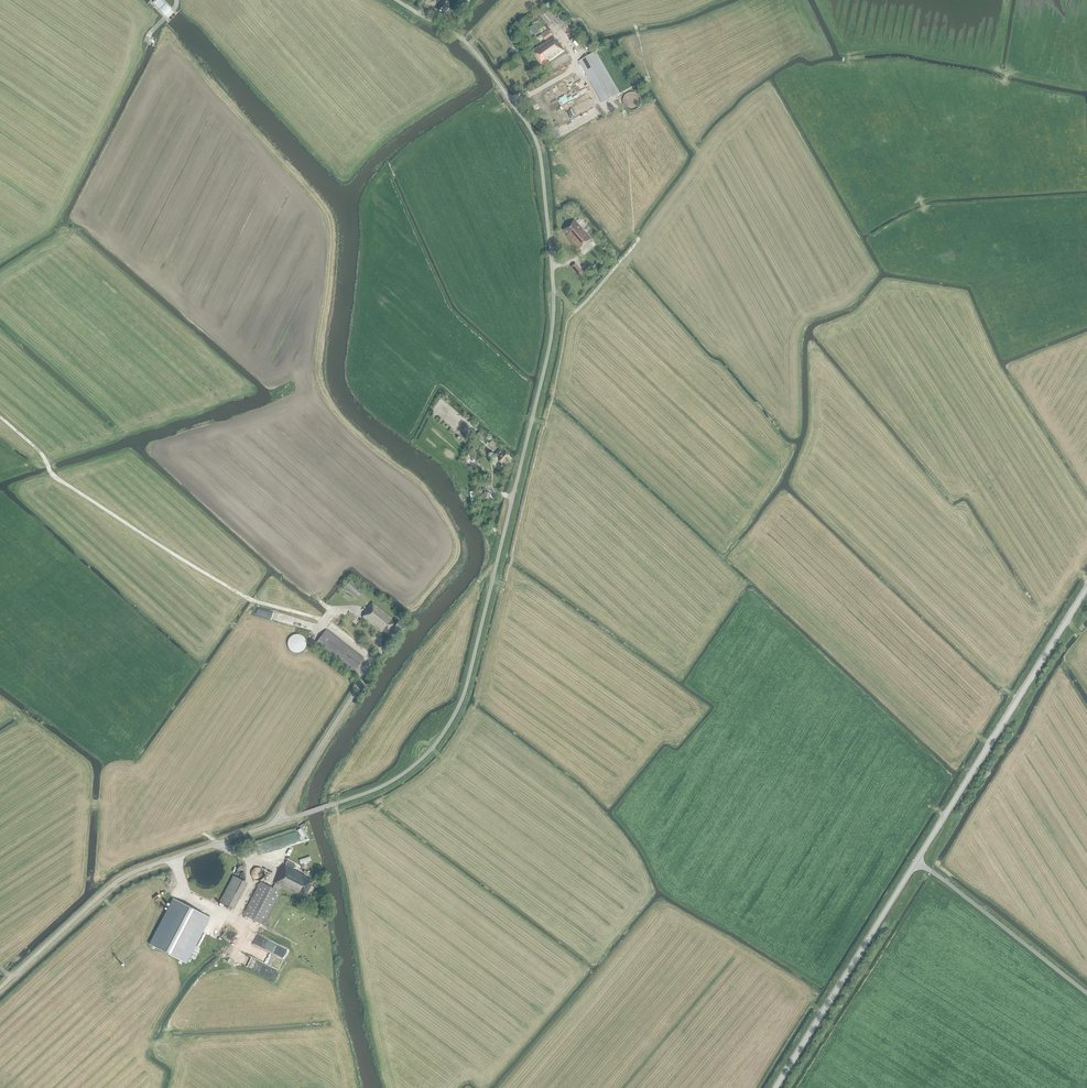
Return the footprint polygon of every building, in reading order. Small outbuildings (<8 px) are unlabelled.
[(154,5),(164,15),(164,14),(167,12),(169,9),(170,9),(161,0),(159,0),(157,2),(155,5),(154,5)] [(443,0),(436,9),(444,15),(453,3),(448,0),(443,0)] [(552,13),(549,10),(540,17),(548,25),(554,20),(556,18),(554,16),(552,13)] [(533,24),(540,20),(537,15),(530,19),(533,24)] [(539,33),(533,25),(530,27),(535,35),(539,33)] [(545,40),(552,35),(548,29),(541,34),(545,40)] [(556,41),(553,37),(531,51),(542,67),(564,51),(557,40),(556,41)] [(603,103),(618,94),(595,52),(580,61),(603,103)] [(556,92),(567,87),(565,82),(553,87),(556,92)] [(639,101),(639,99),(639,97),(638,96),(636,94),(635,93),(634,93),(632,92),(630,92),(628,93),(627,93),(626,94),(624,95),(623,97),(623,98),(623,99),(622,101),(623,102),(623,104),(624,105),(625,107),(626,108),(628,109),(630,109),(632,109),(634,109),(635,108),(636,107),(637,106),(638,105),(639,104),(639,102),(639,101)] [(579,249),(591,239),(575,220),(563,230),(567,235),(579,249)] [(579,276),(583,272),(575,263),(571,267),(579,276)] [(483,441),(487,436),(480,430),(476,436),(483,441)] [(465,447),(470,451),(480,440),(475,436),(465,447)] [(511,457),(492,440),(489,443),(493,447),(495,446),(499,449),(493,456),(502,465),(503,464),(504,464),(511,457)] [(495,459),(492,462),(490,460),(482,469),(484,471),(482,473),(489,479),(501,465),(495,459)] [(489,499),(491,493),(485,491),(484,494),(482,493),(481,497),(489,499)] [(358,598),(364,591),(351,580),(344,587),(358,598)] [(394,620),(372,602),(364,612),(365,613),(362,618),(368,622),(369,623),(381,632),(382,631),(387,636),(394,627),(401,632),(405,626),(395,619),(394,620)] [(258,609),(256,615),(274,619),(273,620),(291,623),(293,616),(258,609)] [(352,672),(363,658),(325,630),(315,644),(352,672)] [(296,652),(297,652),(298,652),(299,652),(301,651),(302,650),(303,650),(304,649),(305,648),(305,647),(305,646),(306,645),(306,644),(306,642),(305,642),(305,641),(305,640),(304,639),(304,638),(303,638),(303,637),(302,637),(301,636),(300,636),(299,635),(298,635),(297,635),(296,635),(295,635),(294,636),(293,636),(292,636),(291,637),(290,638),(290,639),(289,640),(289,641),(288,642),(288,643),(288,644),(288,645),(288,646),(289,647),(289,648),(290,649),(291,650),(292,651),(293,651),(294,651),(295,652),(296,652)] [(301,828),(297,830),(302,839),(306,837),(301,828)] [(302,860),(306,854),(294,848),(290,854),(302,860)] [(305,876),(293,869),(295,865),(287,861),(282,870),(281,869),(274,883),(275,884),(273,888),(260,882),(243,915),(263,925),(280,892),(278,891),(280,887),(298,896),(299,894),(305,898),(311,886),(314,888),(316,883),(304,877),(305,876)] [(263,875),(263,874),(263,871),(262,870),(261,869),(259,868),(258,867),(256,867),(255,867),(254,868),(252,869),(251,870),(251,871),(250,874),(251,875),(251,876),(252,877),(252,878),(253,879),(255,880),(256,880),(257,880),(259,880),(261,879),(261,878),(262,877),(263,876),(263,875)] [(231,908),(245,882),(233,876),(219,902),(231,908)] [(199,895),(196,901),(215,909),(218,903),(199,895)] [(174,899),(150,945),(185,963),(209,918),(174,899)] [(247,942),(285,959),(289,949),(251,933),(247,942)]
